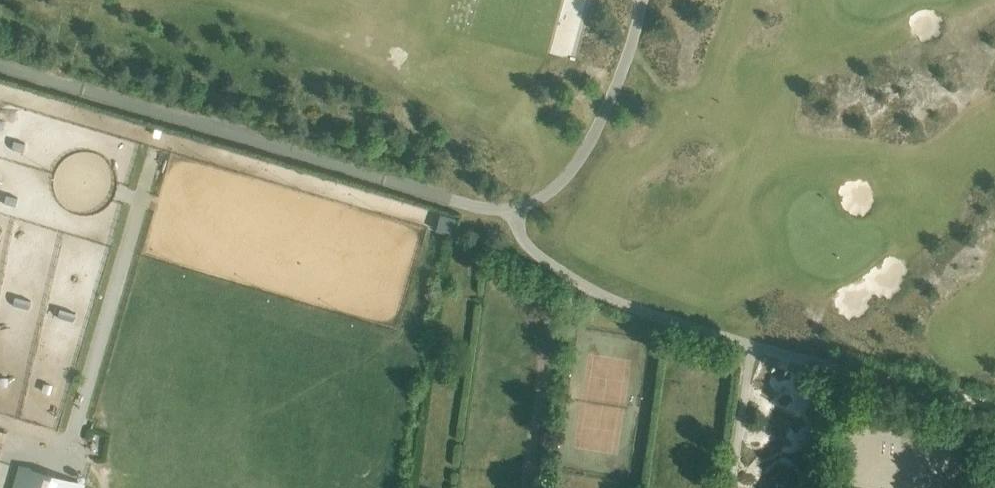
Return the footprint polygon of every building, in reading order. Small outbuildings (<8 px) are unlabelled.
[(83,484),(20,465),(14,487),(82,487),(83,484)]
